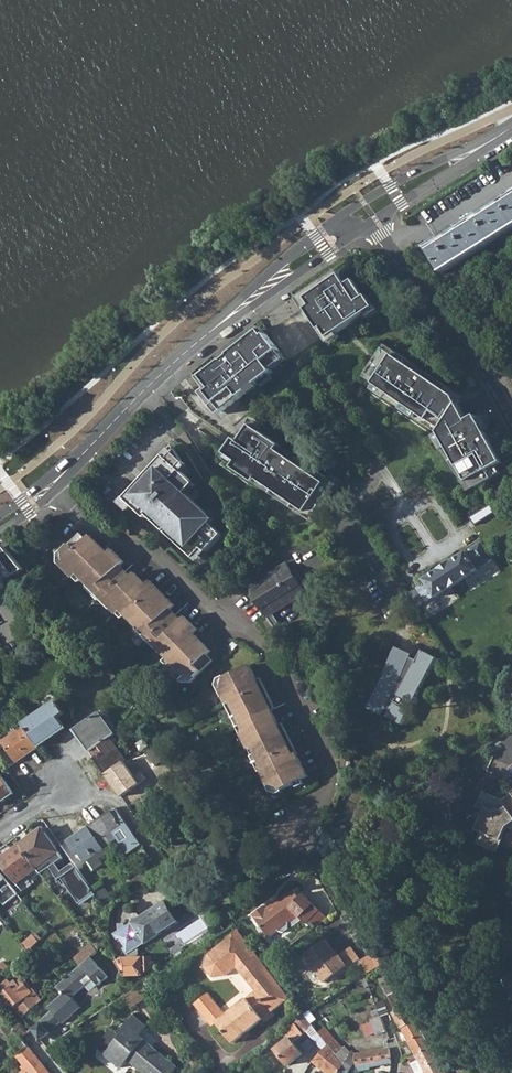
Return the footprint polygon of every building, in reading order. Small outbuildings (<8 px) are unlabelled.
[(429,253),(442,273),(511,229),(511,200),(429,253)] [(313,305),(308,309),(321,330),(324,328),(330,338),(376,307),(368,295),(367,297),(356,280),(348,285),(342,274),(308,298),(313,305)] [(265,335),(261,330),(230,355),(231,356),(223,361),(222,360),(202,376),(212,389),(208,392),(223,412),(273,371),(272,370),(284,361),(280,355),(282,353),(267,334),(265,335)] [(439,380),(388,344),(366,376),(376,384),(374,388),(438,433),(436,437),(469,490),(501,473),(496,465),(501,462),(477,416),(467,420),(459,403),(463,397),(451,388),(439,387),(439,380)] [(293,453),(253,426),(242,442),(237,439),(227,453),(239,462),(235,468),(256,482),(258,478),(275,490),(273,493),(305,515),(307,512),(315,518),(338,484),(300,457),(297,462),(291,458),(293,453)] [(153,512),(159,517),(155,521),(180,544),(184,540),(190,546),(186,550),(195,558),(204,547),(208,551),(223,534),(211,523),(205,517),(209,513),(187,494),(183,490),(192,480),(182,471),(178,467),(184,461),(174,452),(170,449),(165,455),(136,487),(136,485),(125,497),(136,507),(147,518),(153,512)] [(182,471),(188,465),(184,461),(178,467),(182,471)] [(187,494),(196,484),(192,480),(183,490),(187,494)] [(136,507),(125,497),(120,502),(131,512),(136,507)] [(159,517),(153,512),(147,518),(153,523),(155,521),(159,517)] [(215,519),(209,513),(205,517),(211,523),(215,519)] [(168,664),(181,678),(186,674),(194,673),(195,675),(212,659),(207,653),(211,648),(194,631),(198,627),(186,615),(182,619),(171,607),(174,604),(150,579),(146,583),(135,571),(130,576),(119,564),(124,560),(112,548),(107,552),(90,534),(86,538),(80,532),(63,550),(65,552),(64,560),(60,564),(73,577),(75,576),(79,581),(82,578),(88,584),(91,581),(96,585),(95,587),(102,594),(108,601),(110,599),(114,604),(111,607),(117,613),(122,608),(139,626),(142,623),(147,627),(146,629),(153,635),(159,642),(161,641),(165,646),(161,649),(168,656),(165,659),(169,663),(168,664)] [(190,546),(184,540),(180,544),(186,550),(190,546)] [(416,586),(426,600),(434,595),(436,596),(478,569),(477,568),(480,566),(481,566),(492,559),(481,542),(469,549),(470,550),(468,551),(467,550),(424,578),(425,580),(416,586)] [(204,547),(195,558),(198,561),(208,551),(204,547)] [(4,592),(6,586),(3,582),(15,574),(17,575),(25,570),(7,549),(0,553),(0,595),(4,592)] [(254,592),(268,616),(278,610),(305,592),(286,562),(251,583),(255,592),(254,592)] [(85,587),(97,599),(102,594),(95,587),(96,585),(91,581),(88,584),(85,587)] [(287,624),(278,610),(268,616),(277,631),(287,624)] [(142,623),(139,626),(137,628),(147,640),(153,635),(146,629),(147,627),(142,623)] [(412,653),(397,646),(383,679),(368,707),(383,714),(386,707),(390,709),(387,714),(405,723),(410,709),(436,657),(422,650),(417,660),(411,657),(412,653)] [(279,785),(281,789),(294,783),(294,781),(307,774),(296,754),(298,753),(297,751),(296,751),(282,724),(284,723),(283,721),(279,723),(273,710),(273,709),(273,708),(276,707),(261,679),(263,679),(262,677),(257,678),(251,665),(252,664),(251,663),(225,676),(226,679),(224,686),(221,687),(228,701),(227,701),(231,709),(235,707),(246,731),(243,733),(249,745),(248,746),(250,748),(254,747),(261,762),(259,763),(269,782),(268,782),(269,786),(273,784),(279,785)] [(25,726),(39,746),(67,726),(60,717),(66,713),(57,701),(24,724),(25,726)] [(75,729),(90,750),(99,744),(111,735),(115,732),(99,711),(75,729)] [(5,744),(17,762),(39,746),(25,726),(3,741),(5,744)] [(111,735),(99,744),(103,750),(94,757),(106,774),(125,761),(128,758),(111,735)] [(149,750),(156,764),(179,752),(171,741),(149,750)] [(138,777),(125,761),(106,774),(122,796),(148,778),(143,772),(138,777)] [(15,793),(0,772),(0,804),(15,793)] [(475,830),(481,833),(476,844),(496,853),(503,838),(501,837),(505,828),(510,830),(511,829),(511,815),(501,800),(502,799),(497,797),(483,791),(476,806),(484,811),(475,830)] [(502,799),(501,800),(511,815),(511,792),(502,799)] [(89,825),(105,846),(118,837),(129,852),(142,843),(117,806),(112,810),(89,825)] [(90,859),(97,869),(106,862),(102,857),(109,852),(105,846),(89,825),(68,841),(78,855),(81,852),(86,861),(90,859)] [(57,863),(64,858),(43,828),(21,844),(39,868),(43,873),(51,867),(60,879),(62,877),(79,901),(82,899),(84,901),(96,892),(75,862),(63,871),(57,863)] [(17,884),(39,868),(21,844),(0,858),(0,860),(17,884)] [(144,858),(150,854),(145,847),(139,851),(144,858)] [(149,876),(160,869),(156,862),(145,871),(149,876)] [(43,873),(39,868),(17,884),(21,888),(43,873)] [(2,900),(5,904),(18,893),(7,879),(0,871),(0,902),(2,900)] [(130,882),(133,887),(149,876),(145,871),(130,882)] [(95,887),(107,905),(115,899),(103,882),(95,887)] [(279,901),(272,907),(269,904),(265,907),(263,904),(251,913),(268,936),(277,930),(283,932),(287,929),(287,922),(297,915),(304,923),(308,919),(318,908),(301,892),(297,896),(292,889),(278,899),(279,901)] [(141,975),(153,967),(153,957),(139,957),(139,946),(148,941),(180,920),(166,899),(133,920),(128,924),(128,921),(120,921),(121,929),(115,933),(128,953),(128,957),(125,957),(119,961),(125,974),(128,973),(141,975)] [(318,908),(308,919),(314,925),(326,916),(318,908)] [(237,928),(233,932),(239,939),(243,935),(237,928)] [(94,943),(99,949),(107,941),(107,931),(94,943)] [(216,1020),(231,1040),(261,1017),(263,1019),(272,1012),(270,1009),(285,997),(279,990),(282,987),(272,974),(263,962),(243,935),(239,939),(233,932),(208,952),(203,964),(211,975),(225,973),(235,965),(254,989),(224,1012),(207,991),(193,1002),(211,1024),(216,1020)] [(25,942),(31,949),(42,938),(38,933),(34,936),(34,935),(25,942)] [(350,946),(338,955),(334,957),(330,952),(332,950),(324,939),(305,953),(313,965),(311,966),(323,982),(330,977),(331,979),(359,959),(350,946)] [(368,973),(383,964),(376,952),(361,962),(368,973)] [(33,1030),(41,1040),(51,1032),(50,1031),(63,1020),(65,1022),(83,1006),(75,997),(95,978),(101,984),(111,975),(93,955),(82,964),(58,986),(65,993),(50,1006),(53,1009),(40,1020),(42,1023),(33,1030)] [(0,963),(0,973),(1,974),(10,969),(5,960),(0,963)] [(3,993),(23,1018),(42,1001),(26,982),(20,986),(16,980),(11,984),(12,986),(3,993)] [(393,1013),(401,1028),(415,1020),(393,980),(383,985),(397,1011),(393,1013)] [(122,996),(130,1007),(143,998),(135,987),(135,988),(122,996)] [(279,990),(285,997),(288,995),(282,987),(279,990)] [(374,1004),(380,1017),(388,1013),(382,1000),(374,1004)] [(305,1030),(321,1050),(326,1044),(314,1029),(303,1014),(297,1019),(305,1030)] [(146,1072),(172,1072),(177,1066),(139,1035),(146,1026),(132,1015),(117,1034),(120,1036),(104,1055),(121,1068),(129,1059),(146,1072)] [(386,1030),(380,1017),(371,1021),(377,1035),(386,1030)] [(302,1033),(305,1030),(297,1019),(289,1025),(291,1028),(284,1033),(288,1038),(274,1049),(286,1065),(301,1054),(292,1042),(303,1034),(302,1033)] [(401,1028),(415,1053),(430,1046),(415,1020),(401,1028)] [(326,1044),(330,1050),(338,1044),(322,1023),(314,1029),(326,1044)] [(3,1030),(21,1053),(29,1047),(12,1027),(9,1024),(3,1030)] [(324,1072),(337,1072),(342,1066),(330,1050),(326,1044),(321,1050),(312,1061),(324,1072)] [(418,1059),(426,1072),(445,1072),(430,1046),(415,1053),(408,1058),(410,1063),(418,1059)] [(30,1072),(50,1072),(30,1049),(29,1047),(21,1053),(17,1057),(30,1072)] [(354,1055),(357,1072),(368,1070),(368,1067),(391,1062),(389,1048),(354,1055)] [(418,1059),(410,1063),(415,1072),(426,1072),(418,1059)] [(351,1067),(344,1063),(342,1066),(337,1072),(347,1072),(351,1067)]
